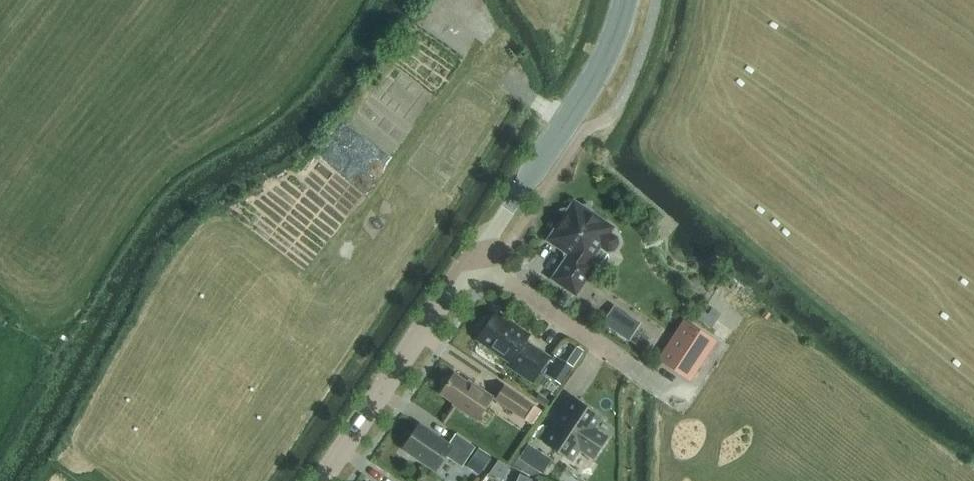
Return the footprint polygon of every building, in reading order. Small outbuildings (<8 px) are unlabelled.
[(595,266),(589,262),(599,247),(608,253),(615,252),(620,243),(619,236),(609,230),(611,228),(591,214),(589,205),(579,207),(574,203),(571,208),(561,210),(563,220),(550,240),(566,250),(565,253),(565,257),(568,259),(555,278),(576,293),(595,266)] [(629,340),(638,326),(641,322),(614,304),(603,322),(629,340)] [(507,365),(533,382),(549,358),(525,342),(530,334),(496,312),(491,320),(486,320),(481,328),(482,332),(477,340),(510,362),(507,365)] [(661,360),(689,378),(713,341),(685,323),(661,360)] [(635,344),(651,356),(650,356),(657,361),(661,356),(655,351),(660,344),(643,332),(635,344)] [(570,341),(561,355),(575,364),(584,349),(570,341)] [(561,360),(550,376),(560,382),(571,366),(566,363),(561,360)] [(469,380),(468,382),(455,373),(441,394),(454,403),(453,404),(477,420),(493,396),(469,380)] [(523,417),(531,404),(505,386),(496,400),(523,417)] [(535,399),(546,407),(554,395),(542,388),(535,399)] [(544,442),(573,460),(580,449),(593,458),(607,436),(594,428),(601,417),(573,398),(544,442)] [(542,410),(535,405),(524,419),(532,425),(542,410)] [(421,426),(420,425),(404,448),(405,449),(405,448),(436,469),(451,447),(420,426),(421,426)] [(465,440),(458,452),(475,463),(472,468),(481,473),(491,456),(465,440)] [(543,473),(552,458),(529,443),(519,458),(543,473)]
